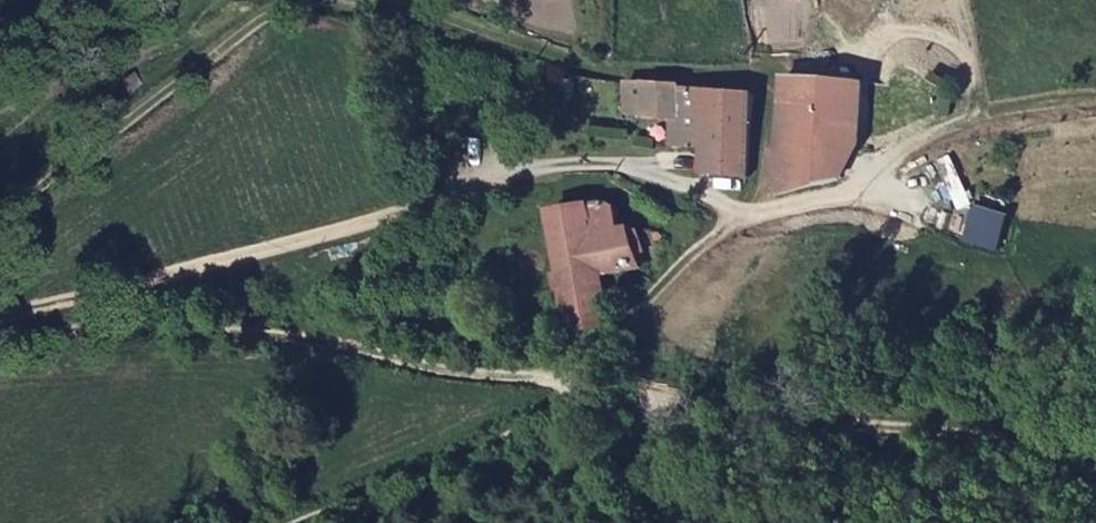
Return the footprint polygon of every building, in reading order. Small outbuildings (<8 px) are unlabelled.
[(869,87),(789,83),(781,153),(770,154),(780,200),(844,183),(865,149),(869,87)] [(756,98),(636,88),(634,118),(682,121),(681,151),(709,153),(709,175),(750,177),(756,98)] [(558,219),(560,230),(565,285),(573,335),(610,333),(608,303),(608,281),(634,277),(646,272),(636,230),(626,231),(621,206),(558,219)] [(565,285),(560,230),(517,237),(522,292),(565,285)] [(635,294),(634,277),(608,281),(608,303),(635,294)]
